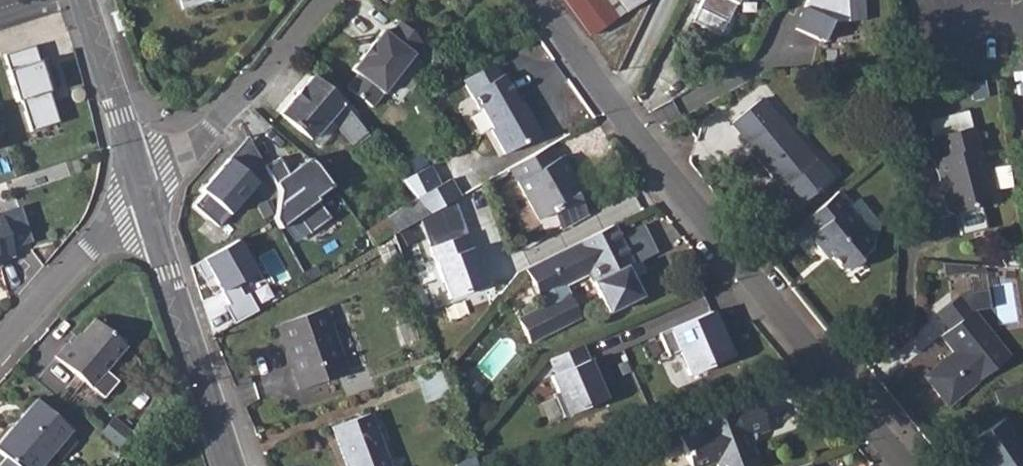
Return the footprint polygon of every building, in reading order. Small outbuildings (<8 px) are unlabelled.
[(183,9),(214,0),(180,0),(183,9)] [(591,36),(640,0),(564,0),(591,36)] [(700,5),(729,18),(737,0),(702,0),(700,5)] [(792,26),(820,40),(830,21),(863,19),(862,0),(805,0),(792,26)] [(416,33),(402,21),(391,35),(385,30),(354,66),(359,71),(347,84),(372,105),(408,63),(420,73),(435,56),(416,33)] [(38,60),(33,45),(2,54),(7,70),(5,70),(15,101),(19,100),(29,131),(57,122),(47,91),(55,88),(45,58),(38,60)] [(343,103),(313,77),(282,113),(320,145),(337,126),(352,142),(365,131),(343,103)] [(498,78),(467,95),(476,110),(479,109),(489,127),(486,129),(501,154),(538,134),(525,109),(521,111),(501,77),(498,78)] [(760,99),(733,122),(748,141),(746,143),(796,204),(829,177),(779,116),(776,118),(760,99)] [(974,127),(934,137),(938,156),(935,157),(946,207),(953,212),(969,209),(974,203),(988,199),(983,178),(986,178),(974,127)] [(546,147),(508,169),(534,215),(546,236),(564,225),(583,214),(573,195),(565,180),(569,178),(559,158),(554,160),(546,147)] [(278,156),(265,163),(279,188),(273,218),(279,226),(296,212),(310,231),(330,216),(315,195),(332,184),(309,156),(287,172),(278,156)] [(194,206),(218,226),(257,182),(229,158),(201,189),(204,192),(194,206)] [(449,179),(416,197),(428,214),(432,212),(459,196),(449,179)] [(840,188),(809,213),(820,226),(816,229),(827,244),(831,241),(849,264),(855,264),(864,257),(865,250),(880,238),(840,188)] [(415,197),(366,231),(375,245),(393,234),(422,218),(428,214),(416,197),(415,197)] [(429,245),(468,232),(458,204),(422,218),(429,245)] [(0,215),(0,273),(6,271),(4,265),(18,260),(4,214),(0,215)] [(632,262),(612,223),(525,268),(541,297),(540,297),(545,304),(518,317),(530,343),(580,317),(564,284),(588,272),(608,311),(640,295),(626,266),(632,262)] [(429,245),(448,297),(486,284),(468,232),(429,245)] [(256,272),(238,240),(195,264),(204,279),(212,274),(228,303),(224,306),(234,324),(258,310),(248,293),(244,296),(237,283),(256,272)] [(1016,280),(996,282),(1000,324),(1020,321),(1016,280)] [(324,306),(277,322),(286,349),(290,348),(298,371),(294,373),(300,389),(347,372),(324,306)] [(711,309),(668,328),(688,375),(732,357),(711,309)] [(967,310),(942,330),(938,334),(950,351),(920,375),(926,383),(925,388),(934,399),(938,397),(944,405),(1004,358),(967,310)] [(72,343),(59,359),(95,389),(130,348),(99,321),(77,348),(72,343)] [(584,342),(548,357),(553,372),(590,356),(584,342)] [(548,374),(565,415),(607,398),(590,356),(553,372),(548,374)] [(673,435),(685,465),(696,465),(710,461),(712,465),(754,465),(745,442),(750,441),(753,436),(751,432),(760,429),(749,399),(729,406),(726,400),(691,413),(696,426),(673,435)] [(4,457),(15,465),(40,465),(71,429),(36,400),(12,428),(15,431),(0,448),(0,453),(4,457)] [(347,465),(389,465),(370,412),(333,426),(347,465)] [(963,445),(977,465),(982,465),(984,464),(985,465),(1022,465),(1022,441),(1018,434),(1006,416),(963,445)]
